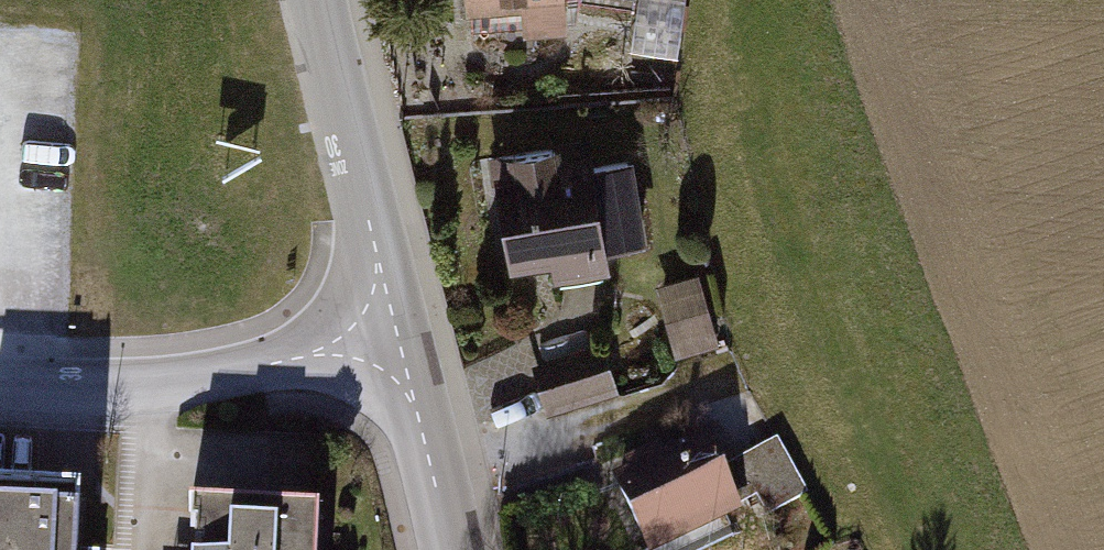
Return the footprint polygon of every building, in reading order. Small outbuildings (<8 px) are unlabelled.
[(459,27),(511,24),(512,45),(562,43),(559,0),(457,0),(459,27)] [(575,3),(632,9),(633,0),(575,0),(575,3)] [(584,147),(481,162),(499,283),(602,268),(600,254),(641,249),(628,158),(587,164),(584,147)] [(697,281),(652,292),(670,367),(716,356),(697,281)] [(599,346),(528,370),(543,412),(613,388),(599,346)] [(744,522),(704,440),(659,462),(653,450),(617,467),(623,479),(608,487),(639,549),(687,549),(744,522)] [(735,465),(766,522),(805,501),(774,444),(735,465)] [(0,487),(0,549),(77,549),(80,490),(0,487)] [(316,506),(190,500),(187,549),(316,549),(316,506)]
